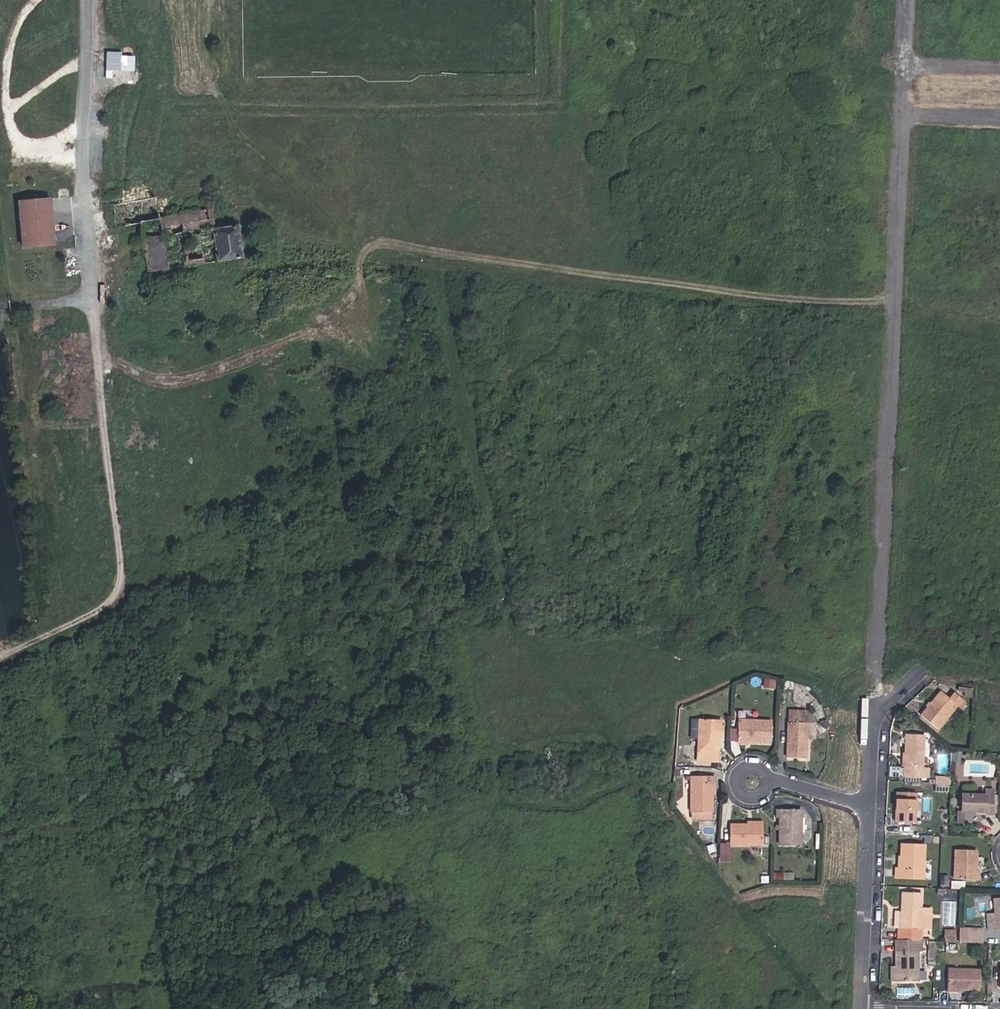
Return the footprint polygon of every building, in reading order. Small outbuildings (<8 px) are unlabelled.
[(122,70),(123,51),(108,50),(106,69),(122,70)] [(94,186),(95,194),(97,195),(99,196),(102,196),(104,196),(106,194),(108,192),(108,190),(108,187),(107,185),(106,183),(104,182),(101,181),(99,182),(97,183),(95,185),(94,186)] [(55,250),(51,198),(16,203),(24,254),(55,250)] [(103,227),(152,220),(150,199),(100,204),(103,227)] [(131,271),(235,260),(230,229),(137,241),(139,263),(130,264),(131,271)] [(321,284),(342,283),(341,275),(332,275),(332,273),(320,273),(321,284)] [(774,681),(765,680),(764,688),(773,689),(774,681)] [(965,689),(964,694),(972,695),(974,686),(965,685),(965,689)] [(954,697),(945,689),(925,713),(941,726),(960,703),(964,706),(969,700),(958,691),(954,697)] [(800,704),(787,704),(786,753),(806,753),(806,733),(813,733),(814,716),(800,716),(800,704)] [(808,704),(800,704),(800,716),(814,716),(808,704)] [(712,708),(691,707),(689,754),(709,754),(709,719),(712,719),(712,708)] [(735,732),(767,734),(768,710),(736,710),(735,732)] [(907,761),(906,773),(922,774),(924,730),(907,729),(907,742),(907,761)] [(899,763),(891,763),(891,772),(899,772),(899,763)] [(711,811),(711,793),(704,793),(704,778),(711,778),(711,771),(689,771),(689,775),(689,811),(711,811)] [(932,823),(933,790),(910,789),(909,822),(932,823)] [(987,810),(996,810),(996,792),(987,792),(964,792),(964,808),(987,808),(987,810)] [(791,802),(778,801),(778,837),(799,838),(800,802),(791,802)] [(762,818),(728,817),(728,839),(762,839),(762,818)] [(892,870),(919,871),(920,840),(900,840),(900,848),(894,848),(894,862),(892,862),(892,870)] [(719,860),(729,861),(731,842),(721,842),(719,860)] [(978,847),(957,846),(956,875),(984,876),(984,863),(977,863),(977,861),(977,856),(977,857),(978,847)] [(965,886),(965,878),(952,878),(952,886),(965,886)] [(900,925),(899,934),(918,935),(919,925),(929,926),(931,906),(921,905),(923,890),(904,889),(902,908),(898,908),(896,925),(900,925)] [(994,932),(999,931),(999,897),(995,898),(997,910),(989,911),(994,932)] [(956,900),(944,900),(943,924),(956,924),(956,900)] [(962,926),(962,939),(972,940),(973,926),(962,926)] [(973,926),(972,940),(985,941),(986,927),(973,926)] [(956,927),(945,929),(946,941),(958,940),(956,927)] [(899,937),(896,937),(896,969),(891,969),(892,984),(921,984),(920,942),(924,942),(924,938),(918,938),(905,937),(899,937)] [(983,967),(952,965),(950,984),(982,986),(983,967)]
